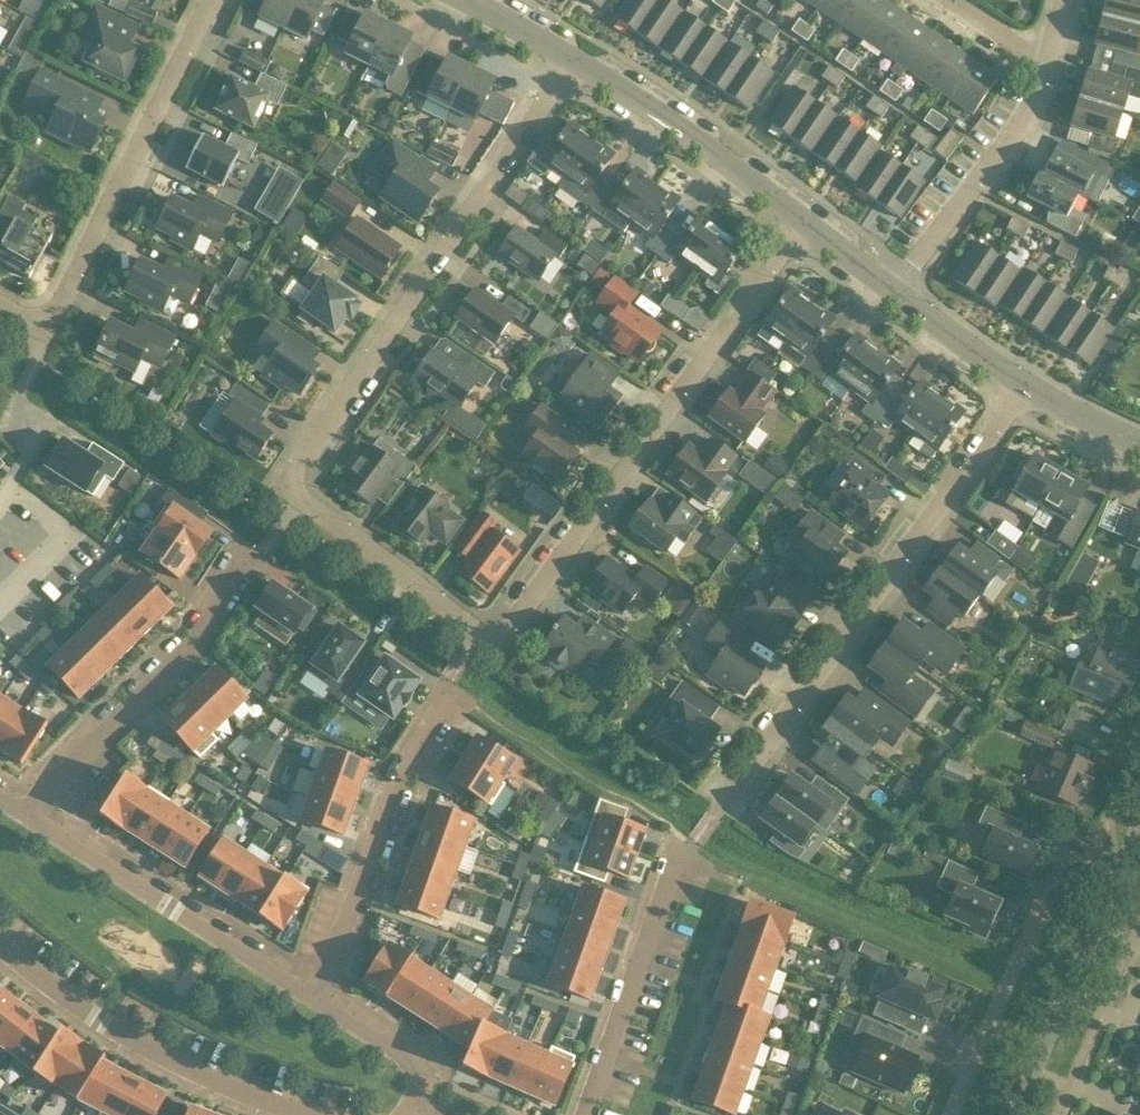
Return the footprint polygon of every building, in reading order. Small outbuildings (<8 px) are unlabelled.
[(18,10),(42,19),(49,0),(22,0),(18,10)] [(261,11),(259,17),(282,29),(296,0),(250,0),(247,4),(261,11)] [(282,29),(305,40),(310,31),(322,37),(335,11),(323,5),(326,0),(296,0),(282,29)] [(599,9),(605,0),(586,0),(599,9)] [(660,0),(627,0),(614,19),(636,35),(660,0)] [(636,35),(658,50),(684,13),(665,0),(660,0),(636,35)] [(711,3),(719,8),(725,0),(713,0),(711,3)] [(735,2),(732,0),(725,0),(719,8),(727,14),(735,2)] [(772,7),(762,0),(760,0),(755,7),(767,15),(772,7)] [(823,0),(804,0),(817,9),(823,0)] [(856,0),(823,0),(817,9),(839,24),(856,0)] [(886,3),(883,0),(856,0),(839,24),(861,39),(886,3)] [(1102,17),(1139,27),(1139,0),(1106,0),(1102,17)] [(151,26),(157,13),(130,2),(125,15),(151,26)] [(883,54),(908,18),(886,3),(861,39),(883,54)] [(123,83),(139,51),(128,45),(137,27),(94,6),(81,33),(95,40),(84,63),(123,83)] [(350,14),(337,39),(349,45),(345,55),(368,66),(373,57),(388,25),(365,13),(362,19),(350,14)] [(684,13),(658,50),(680,65),(706,28),(684,13)] [(1138,57),(1139,48),(1139,27),(1102,17),(1095,46),(1115,51),(1111,64),(1139,72),(1139,57),(1138,57)] [(890,72),(890,71),(900,78),(930,33),(908,18),(883,54),(884,55),(877,64),(890,72)] [(798,20),(790,31),(798,37),(806,25),(798,20)] [(763,21),(755,33),(763,38),(771,26),(763,21)] [(387,91),(398,96),(421,49),(409,43),(412,37),(388,25),(373,57),(368,66),(389,76),(385,84),(387,91)] [(806,42),(814,30),(806,25),(798,37),(806,42)] [(771,44),(779,32),(771,26),(763,38),(771,44)] [(706,28),(680,65),(703,80),(728,43),(706,28)] [(900,78),(906,70),(927,84),(953,48),(930,33),(900,78)] [(13,40),(7,51),(20,59),(25,50),(27,47),(13,40)] [(728,43),(703,80),(725,95),(750,58),(728,43)] [(949,99),(975,63),(953,48),(927,84),(949,99)] [(36,75),(40,73),(46,60),(33,54),(26,50),(14,75),(13,77),(22,82),(36,75)] [(238,62),(264,75),(270,62),(244,50),(238,62)] [(842,50),(834,62),(842,67),(850,55),(842,50)] [(850,72),(858,61),(850,55),(842,67),(850,72)] [(451,110),(468,75),(471,69),(447,57),(444,63),(432,57),(415,92),(451,110)] [(750,58),(725,95),(747,110),(772,73),(750,58)] [(76,61),(72,68),(81,73),(85,65),(76,61)] [(975,63),(949,99),(972,115),(997,78),(975,63)] [(266,76),(278,82),(281,76),(278,67),(272,64),(266,76)] [(1111,64),(1107,78),(1087,71),(1079,99),(1121,112),(1126,96),(1139,100),(1139,72),(1111,64)] [(829,66),(821,78),(829,83),(837,71),(829,66)] [(474,122),(494,81),(471,69),(468,75),(451,110),(474,122)] [(837,88),(845,77),(837,71),(829,83),(837,88)] [(101,140),(97,135),(103,123),(93,118),(101,102),(40,73),(26,101),(55,116),(47,133),(89,153),(91,148),(97,149),(101,140)] [(266,76),(260,74),(253,88),(231,77),(214,111),(253,130),(257,120),(254,118),(261,104),(264,106),(269,97),(279,102),(286,87),(278,82),(266,76)] [(887,80),(879,92),(887,97),(895,85),(887,80)] [(320,85),(313,82),(307,94),(319,100),(322,92),(320,85)] [(894,102),(902,91),(895,85),(887,97),(894,102)] [(790,139),(815,103),(793,87),(768,124),(790,139)] [(873,96),(865,108),(873,113),(881,101),(873,96)] [(901,107),(909,112),(915,103),(907,98),(901,107)] [(1117,141),(1113,139),(1121,112),(1079,99),(1070,127),(1090,133),(1086,147),(1113,155),(1117,141)] [(881,119),(889,107),(881,101),(873,113),(881,119)] [(815,103),(790,139),(812,154),(837,118),(815,103)] [(931,127),(939,115),(931,110),(923,122),(931,127)] [(333,111),(327,112),(331,127),(338,126),(343,116),(333,111)] [(939,133),(947,121),(939,115),(931,127),(939,133)] [(385,134),(392,121),(384,117),(377,119),(373,127),(385,134)] [(837,118),(812,154),(834,170),(860,133),(837,118)] [(549,133),(549,132),(548,131),(525,164),(545,178),(551,170),(564,179),(590,142),(578,133),(580,130),(573,126),(568,127),(559,140),(549,133)] [(917,126),(909,138),(917,143),(925,131),(917,126)] [(962,139),(949,130),(932,152),(945,162),(962,139)] [(925,149),(933,137),(925,131),(917,143),(925,149)] [(860,133),(834,170),(856,184),(856,185),(879,151),(880,152),(882,148),(860,133)] [(185,169),(222,187),(238,155),(249,161),(257,146),(231,134),(224,147),(202,136),(185,169)] [(417,223),(420,218),(431,216),(429,205),(437,192),(425,184),(436,169),(420,158),(419,160),(391,141),(372,169),(390,182),(380,197),(417,223)] [(333,172),(344,149),(329,142),(318,165),(333,172)] [(458,155),(432,142),(425,155),(451,168),(458,155)] [(611,152),(604,147),(602,151),(590,142),(564,179),(558,187),(591,210),(608,185),(597,178),(612,157),(611,152)] [(879,151),(856,185),(856,184),(853,188),(876,203),(901,166),(880,152),(879,151)] [(1082,197),(1097,204),(1116,164),(1091,153),(1084,166),(1056,153),(1044,177),(1083,197),(1082,197)] [(27,155),(19,169),(33,176),(41,162),(27,155)] [(901,166),(876,203),(899,219),(924,182),(901,166)] [(629,224),(658,185),(635,170),(619,193),(608,185),(591,210),(603,218),(609,210),(629,224)] [(1082,231),(1079,230),(1086,216),(1076,212),(1082,197),(1083,197),(1044,177),(1040,175),(1028,201),(1056,214),(1050,228),(1077,241),(1082,231)] [(320,201),(349,220),(362,201),(333,182),(320,201)] [(656,256),(673,231),(663,224),(679,200),(658,185),(629,224),(650,239),(644,247),(656,256)] [(295,198),(274,186),(258,214),(278,226),(295,198)] [(0,247),(0,263),(29,279),(50,240),(31,229),(36,219),(22,211),(25,205),(8,196),(0,211),(0,232),(6,236),(0,247)] [(543,224),(551,213),(529,197),(521,208),(543,224)] [(200,234),(218,243),(232,214),(205,200),(198,213),(171,199),(156,228),(173,237),(171,241),(191,251),(200,234)] [(1132,217),(1139,222),(1139,203),(1132,217)] [(694,271),(723,231),(701,215),(684,239),(673,231),(656,256),(668,264),(674,256),(694,271)] [(335,248),(379,278),(400,248),(356,218),(335,248)] [(1012,218),(1006,231),(1015,235),(1023,223),(1012,218)] [(1023,239),(1029,227),(1023,223),(1015,235),(1023,239)] [(252,243),(264,249),(273,231),(261,225),(252,243)] [(515,228),(498,254),(537,281),(555,256),(558,258),(567,247),(544,231),(536,242),(515,228)] [(704,284),(722,297),(732,282),(723,276),(744,246),(723,231),(694,271),(707,280),(704,284)] [(1125,263),(1139,239),(1131,233),(1116,257),(1125,263)] [(1088,249),(1092,241),(1084,237),(1080,245),(1088,249)] [(603,260),(608,249),(589,239),(583,250),(603,260)] [(1060,242),(1054,255),(1063,259),(1071,247),(1060,242)] [(974,295),(999,258),(976,243),(951,280),(974,295)] [(1071,264),(1078,251),(1071,247),(1063,259),(1071,264)] [(999,258),(974,295),(997,310),(999,307),(999,306),(1021,273),(999,258)] [(344,320),(343,318),(345,315),(351,319),(359,307),(354,303),(355,301),(333,286),(341,274),(319,259),(301,285),(313,293),(302,310),(303,311),(298,319),(309,326),(314,319),(334,332),(335,331),(340,328),(341,327),(343,325),(343,323),(344,320)] [(202,276),(174,262),(168,275),(140,261),(126,289),(143,298),(141,301),(172,317),(180,301),(187,305),(202,276)] [(599,288),(610,272),(602,266),(590,282),(599,288)] [(1109,266),(1102,279),(1111,283),(1119,271),(1109,266)] [(999,306),(999,307),(1021,321),(1046,284),(1023,269),(1021,273),(999,306)] [(1119,288),(1126,275),(1119,271),(1111,283),(1119,288)] [(637,287),(649,296),(655,287),(644,278),(637,287)] [(597,302),(612,313),(614,315),(600,334),(638,362),(660,332),(626,308),(636,295),(613,279),(597,302)] [(230,302),(237,289),(218,280),(211,293),(230,302)] [(1046,284),(1021,321),(1043,336),(1068,299),(1046,284)] [(784,343),(813,304),(791,288),(757,336),(768,344),(774,336),(784,343)] [(455,317),(494,344),(512,318),(521,324),(530,312),(508,297),(500,308),(474,290),(455,317)] [(710,318),(696,308),(689,310),(667,295),(659,306),(682,321),(699,333),(710,318)] [(1068,299),(1043,336),(1065,351),(1090,314),(1068,299)] [(811,375),(829,350),(818,343),(835,319),(813,304),(784,343),(805,358),(799,366),(811,375)] [(529,327),(548,340),(558,325),(540,312),(529,327)] [(1090,314),(1065,351),(1088,366),(1113,329),(1090,314)] [(1129,318),(1124,326),(1133,331),(1138,324),(1129,318)] [(163,363),(175,339),(146,325),(140,337),(110,322),(95,353),(135,372),(142,358),(152,363),(154,359),(163,363)] [(259,344),(275,356),(262,375),(281,388),(283,385),(299,396),(304,387),(308,386),(311,383),(314,379),(316,375),(316,370),(317,368),(291,351),(299,339),(274,322),(259,344)] [(564,349),(573,337),(560,328),(551,341),(564,349)] [(849,390),(878,350),(856,335),(839,358),(829,350),(811,375),(823,384),(829,375),(849,390)] [(874,423),(875,422),(893,397),(883,389),(899,366),(878,350),(849,390),(868,404),(860,413),(874,423)] [(484,389),(494,374),(461,351),(452,365),(435,354),(418,380),(426,386),(428,400),(440,395),(459,408),(476,383),(484,389)] [(577,405),(573,411),(596,427),(619,397),(608,389),(617,375),(590,356),(562,394),(577,405)] [(768,386),(776,375),(754,359),(746,370),(768,386)] [(204,370),(196,381),(204,386),(210,385),(215,377),(204,370)] [(759,412),(774,391),(749,373),(734,394),(728,390),(709,417),(745,443),(764,416),(759,412)] [(501,390),(510,396),(518,385),(506,377),(501,385),(501,390)] [(872,427),(877,431),(881,425),(888,430),(893,422),(914,436),(942,397),(921,381),(904,405),(893,397),(875,422),(874,423),(872,427)] [(212,435),(231,448),(232,446),(254,461),(272,435),(256,424),(269,405),(236,383),(228,395),(235,400),(212,435)] [(942,397),(914,436),(925,444),(919,452),(930,460),(964,412),(942,397)] [(535,437),(522,454),(534,463),(532,468),(542,476),(546,472),(558,480),(578,453),(554,436),(564,423),(540,406),(524,429),(535,437)] [(114,453),(72,428),(51,459),(94,488),(114,453)] [(818,439),(828,447),(835,438),(824,430),(818,439)] [(872,432),(862,446),(871,453),(881,438),(872,432)] [(723,474),(735,457),(711,440),(699,457),(687,448),(667,475),(705,502),(725,475),(723,474)] [(389,481),(399,489),(415,467),(394,451),(388,460),(371,448),(343,486),(370,506),(389,481)] [(763,466),(780,478),(789,465),(772,453),(763,466)] [(865,529),(889,496),(878,488),(886,476),(855,454),(846,467),(852,471),(828,503),(865,529)] [(1041,507),(1061,472),(1033,456),(1014,490),(1004,485),(996,499),(1014,509),(1021,496),(1041,507)] [(905,484),(913,473),(891,458),(883,469),(905,484)] [(749,460),(738,476),(766,496),(777,481),(749,460)] [(129,471),(120,486),(131,494),(141,479),(129,471)] [(1061,472),(1041,507),(1055,515),(1045,532),(1071,547),(1085,521),(1072,514),(1088,487),(1061,472)] [(782,504),(791,491),(783,485),(774,498),(782,504)] [(161,501),(167,506),(153,527),(157,530),(196,557),(211,534),(190,519),(197,508),(169,489),(161,501)] [(429,531),(444,543),(445,543),(461,522),(445,510),(447,508),(422,489),(395,524),(420,543),(429,531)] [(694,513),(672,498),(664,510),(649,499),(629,528),(665,554),(686,525),(694,513)] [(1138,511),(1125,542),(1139,548),(1139,511),(1138,511)] [(793,558),(827,582),(846,555),(835,547),(843,536),(810,513),(793,538),(802,545),(793,558)] [(518,551),(490,530),(495,523),(482,514),(466,536),(477,545),(457,571),(487,593),(518,551)] [(710,534),(716,538),(730,548),(735,541),(715,526),(710,534)] [(196,557),(157,530),(148,544),(137,536),(123,556),(151,575),(158,565),(180,580),(196,557)] [(986,544),(1008,560),(1018,547),(995,531),(986,544)] [(940,569),(980,597),(996,575),(990,571),(998,560),(976,545),(968,555),(958,548),(942,569),(940,568),(940,569)] [(1081,554),(1065,583),(1082,592),(1099,563),(1081,554)] [(651,607),(668,584),(645,568),(636,581),(606,559),(585,588),(621,614),(635,595),(651,607)] [(116,571),(109,565),(100,574),(106,580),(116,571)] [(980,597),(940,569),(924,591),(935,599),(927,610),(948,625),(956,614),(962,619),(978,597),(979,598),(980,597)] [(804,590),(777,571),(762,593),(759,592),(741,617),(781,645),(799,620),(788,612),(804,590)] [(106,580),(100,574),(90,583),(96,590),(106,580)] [(171,609),(139,577),(121,595),(153,627),(171,609)] [(308,606),(281,586),(254,624),(282,644),(308,606)] [(687,608),(695,597),(684,589),(676,600),(687,608)] [(68,595),(59,605),(65,611),(75,602),(68,595)] [(153,627),(121,595),(103,613),(134,645),(153,627)] [(592,598),(587,606),(596,612),(602,605),(592,598)] [(59,605),(49,614),(56,621),(65,611),(59,605)] [(134,645),(103,613),(84,631),(116,663),(134,645)] [(540,650),(550,657),(548,660),(549,667),(557,673),(563,672),(566,669),(573,674),(585,658),(595,665),(614,640),(588,622),(581,633),(562,620),(555,630),(554,628),(551,632),(553,633),(540,650)] [(744,697),(763,670),(738,652),(746,640),(721,622),(704,646),(720,658),(710,672),(744,697)] [(926,639),(902,622),(886,645),(918,668),(924,660),(933,666),(937,661),(950,671),(964,650),(934,628),(926,639)] [(45,627),(36,637),(42,643),(52,634),(45,627)] [(364,644),(338,627),(307,672),(331,688),(328,693),(339,701),(359,673),(349,666),(364,644)] [(84,631),(66,649),(98,681),(116,663),(84,631)] [(615,655),(638,672),(651,655),(627,638),(615,655)] [(1101,641),(1089,646),(1081,665),(1079,665),(1069,688),(1112,706),(1119,691),(1116,690),(1119,683),(1130,688),(1139,663),(1139,658),(1101,641)] [(918,668),(886,645),(869,668),(893,685),(885,696),(915,718),(934,692),(912,677),(918,668)] [(98,681),(66,649),(48,667),(79,699),(98,681)] [(23,664),(16,656),(9,663),(17,670),(23,664)] [(645,672),(661,683),(670,670),(654,658),(645,672)] [(418,682),(386,659),(360,696),(393,719),(418,682)] [(30,671),(23,664),(17,670),(24,677),(30,671)] [(247,700),(215,668),(198,685),(229,717),(247,700)] [(253,687),(264,695),(276,677),(265,669),(253,687)] [(56,689),(47,679),(41,685),(50,695),(56,689)] [(708,724),(719,709),(684,684),(672,700),(681,707),(660,736),(697,762),(718,732),(708,724)] [(229,717),(198,685),(181,702),(212,734),(229,717)] [(874,717),(847,698),(831,721),(857,740),(871,750),(881,738),(889,744),(893,746),(909,724),(883,705),(874,717)] [(2,699),(0,703),(0,750),(24,713),(2,699)] [(218,740),(212,734),(181,702),(162,720),(200,759),(218,740)] [(966,707),(959,717),(970,725),(977,715),(966,707)] [(1062,731),(1071,735),(1080,712),(1072,708),(1062,731)] [(24,713),(0,750),(0,751),(22,765),(46,727),(24,713)] [(857,740),(831,721),(815,744),(841,763),(832,775),(858,794),(874,771),(862,763),(871,750),(857,740)] [(1049,749),(1056,734),(1025,721),(1024,723),(1021,721),(1016,731),(1020,733),(1019,735),(1049,749)] [(154,756),(165,763),(169,757),(173,750),(152,736),(148,744),(157,750),(154,756)] [(515,762),(477,738),(463,759),(501,783),(515,762)] [(275,744),(267,739),(260,750),(268,755),(275,744)] [(283,749),(275,744),(268,755),(275,760),(283,749)] [(185,757),(173,750),(169,757),(180,765),(185,757)] [(260,750),(253,762),(261,766),(268,755),(260,750)] [(1037,789),(1077,808),(1095,768),(1055,750),(1037,789)] [(368,766),(326,751),(318,773),(360,788),(368,766)] [(275,760),(268,755),(261,766),(268,771),(275,760)] [(501,783),(463,759),(450,780),(491,807),(505,786),(501,783)] [(941,776),(963,785),(970,768),(948,759),(941,776)] [(251,772),(243,767),(236,778),(244,783),(251,772)] [(922,767),(915,777),(925,785),(932,774),(922,767)] [(360,788),(318,773),(313,772),(305,796),(309,798),(352,812),(360,788)] [(194,782),(205,789),(210,782),(199,774),(194,782)] [(792,776),(776,798),(816,826),(826,833),(849,800),(821,781),(813,792),(792,776)] [(146,790),(126,777),(102,815),(122,828),(146,790)] [(267,782),(260,778),(253,789),(260,794),(267,782)] [(222,789),(210,782),(205,789),(217,796),(222,789)] [(924,791),(915,785),(905,799),(904,801),(912,807),(924,791)] [(170,801),(149,787),(146,790),(122,828),(144,842),(168,804),(170,801)] [(352,812),(309,798),(301,821),(343,836),(352,812)] [(816,826),(776,798),(761,820),(782,835),(775,846),(789,857),(798,861),(805,851),(800,847),(816,826)] [(559,804),(551,799),(544,810),(552,815),(555,811),(559,804)] [(628,810),(599,800),(586,837),(637,855),(645,832),(623,824),(628,810)] [(189,818),(168,804),(144,842),(165,855),(189,818)] [(449,814),(431,807),(422,833),(465,847),(474,822),(463,818),(449,814)] [(552,815),(544,810),(537,822),(544,827),(547,822),(552,815)] [(268,818),(256,811),(251,819),(263,826),(268,818)] [(552,815),(547,822),(555,827),(562,816),(555,811),(552,815)] [(981,859),(1024,877),(1036,848),(1012,838),(1017,826),(992,815),(986,827),(993,830),(981,859)] [(209,831),(189,818),(165,855),(185,869),(209,831)] [(279,825),(268,818),(263,826),(274,833),(279,825)] [(555,827),(547,822),(544,827),(540,833),(548,838),(555,827)] [(301,831),(296,839),(307,846),(312,838),(301,831)] [(465,847),(422,833),(414,856),(456,871),(465,847)] [(628,879),(637,855),(586,837),(574,872),(602,882),(606,871),(628,879)] [(323,846),(312,838),(307,846),(305,850),(316,857),(323,846)] [(245,853),(225,840),(201,878),(221,891),(245,853)] [(910,858),(913,845),(892,840),(889,853),(910,858)] [(530,856),(521,852),(517,865),(525,868),(530,856)] [(265,866),(245,853),(221,891),(241,904),(265,866)] [(456,871),(414,856),(405,880),(448,895),(456,871)] [(525,868),(517,865),(512,878),(521,881),(525,868)] [(286,879),(265,866),(241,904),(261,917),(286,879)] [(996,916),(1001,903),(972,890),(977,878),(951,867),(946,880),(958,885),(946,914),(972,924),(969,931),(986,938),(991,927),(993,928),(997,916),(996,916)] [(309,889),(288,876),(286,879),(261,917),(283,931),(309,889)] [(448,895),(405,880),(397,905),(439,920),(448,895)] [(536,885),(527,882),(523,894),(531,897),(536,885)] [(625,903),(582,888),(573,912),(616,927),(625,903)] [(531,897),(523,894),(518,907),(527,910),(531,897)] [(513,903),(504,900),(500,913),(508,916),(513,903)] [(793,919),(750,904),(742,928),(784,943),(793,919)] [(616,927),(573,912),(565,937),(607,952),(616,927)] [(508,916),(500,913),(495,926),(504,929),(508,916)] [(425,930),(412,926),(409,934),(422,939),(425,930)] [(784,943),(742,928),(733,952),(775,967),(784,943)] [(438,935),(425,930),(422,939),(435,943),(438,935)] [(519,933),(510,930),(506,942),(514,945),(519,933)] [(607,952),(565,937),(556,961),(599,976),(607,952)] [(472,947),(459,942),(456,951),(469,955),(472,947)] [(514,945),(506,942),(501,955),(510,958),(514,945)] [(879,967),(886,950),(865,942),(859,960),(879,967)] [(410,958),(389,945),(365,983),(385,996),(410,958)] [(485,951),(472,947),(469,955),(482,960),(485,951)] [(855,954),(846,951),(842,964),(850,967),(855,954)] [(775,967),(733,952),(724,977),(767,992),(775,967)] [(430,971),(410,958),(385,996),(406,1009),(430,971)] [(599,976),(556,961),(548,985),(590,1000),(599,976)] [(850,967),(842,964),(837,976),(846,979),(850,967)] [(451,984),(430,971),(406,1009),(426,1022),(451,984)] [(876,1017),(920,1036),(928,1018),(938,1023),(945,1007),(941,1005),(947,993),(929,985),(931,981),(915,974),(913,978),(896,971),(883,999),(884,1000),(876,1017)] [(508,980),(495,975),(492,984),(505,988),(508,980)] [(767,992),(724,977),(716,1001),(726,1005),(758,1016),(767,992)] [(520,984),(508,980),(505,988),(517,993),(520,984)] [(471,997),(451,984),(426,1022),(447,1035),(471,997)] [(2,991),(0,993),(0,1033),(21,1005),(2,991)] [(546,1000),(534,996),(531,1004),(543,1009),(546,1000)] [(492,1010),(471,997),(447,1035),(467,1048),(482,1026),(492,1010)] [(822,997),(818,1009),(827,1012),(831,999),(822,997)] [(559,1005),(546,1000),(543,1009),(556,1013),(559,1005)] [(21,1005),(0,1033),(0,1054),(4,1049),(13,1055),(40,1020),(21,1005)] [(758,1016),(726,1005),(718,1029),(760,1044),(769,1020),(758,1016)] [(582,1013),(569,1008),(564,1021),(577,1026),(582,1013)] [(822,1025),(827,1012),(818,1009),(814,1022),(822,1025)] [(59,1035),(40,1020),(13,1055),(34,1072),(59,1035)] [(504,1035),(482,1026),(464,1067),(486,1076),(504,1035)] [(718,1029),(709,1053),(752,1068),(760,1044),(718,1029)] [(921,1047),(874,1029),(861,1059),(909,1080),(921,1047)] [(34,1072),(56,1086),(83,1045),(61,1032),(59,1035),(34,1072)] [(526,1045),(504,1035),(486,1076),(508,1086),(526,1045)] [(814,1047),(806,1044),(801,1057),(810,1060),(814,1047)] [(56,1086),(79,1100),(102,1062),(104,1058),(83,1045),(56,1086)] [(548,1055),(526,1045),(508,1086),(530,1096),(548,1055)] [(575,1057),(552,1047),(548,1055),(530,1096),(554,1106),(575,1057)] [(752,1068),(709,1053),(701,1077),(743,1092),(752,1068)] [(810,1060),(801,1057),(797,1070),(805,1073),(810,1060)] [(121,1072),(102,1062),(79,1100),(100,1112),(121,1072)] [(121,1072),(100,1112),(99,1114),(128,1114),(144,1084),(121,1072)] [(842,1076),(839,1084),(852,1089),(856,1082),(842,1076)] [(701,1077),(692,1101),(733,1114),(735,1114),(743,1092),(701,1077)] [(5,1083),(0,1090),(0,1091),(11,1099),(17,1092),(5,1083)] [(144,1084),(128,1114),(156,1114),(166,1095),(144,1084)] [(789,1092),(784,1105),(793,1108),(797,1095),(789,1092)] [(784,1105),(781,1114),(790,1114),(793,1108),(784,1105)]
